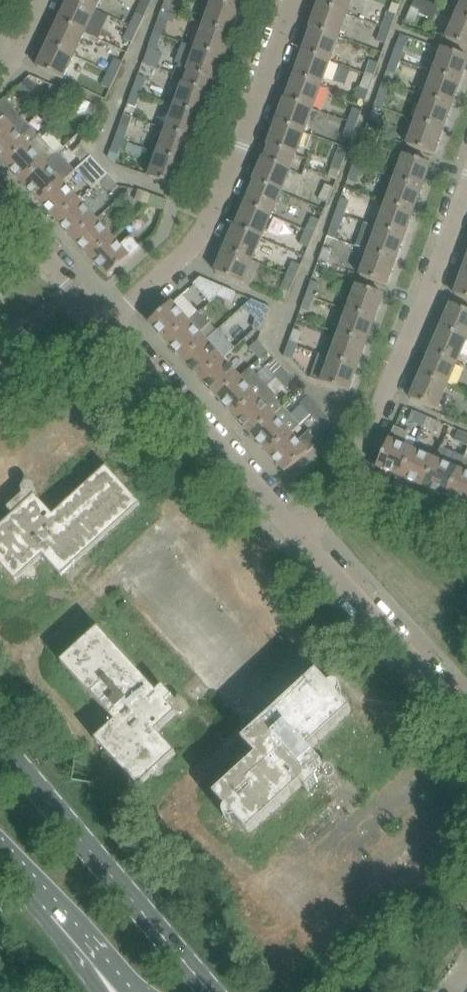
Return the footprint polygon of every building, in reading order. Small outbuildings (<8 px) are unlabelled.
[(60,21),(84,33),(95,10),(75,0),(70,0),(60,21)] [(95,10),(100,0),(75,0),(95,10)] [(174,0),(164,0),(161,9),(184,17),(188,6),(174,1),(174,0)] [(244,0),(213,0),(213,1),(240,10),(244,0)] [(319,5),(345,14),(350,0),(321,0),(319,5)] [(422,0),(415,0),(412,7),(411,7),(405,20),(413,23),(417,14),(432,21),(439,7),(422,0)] [(466,20),(466,0),(464,0),(457,16),(466,20)] [(231,34),(240,10),(213,1),(204,25),(231,34)] [(319,5),(311,28),(312,29),(336,38),(345,14),(319,5)] [(381,27),(391,31),(396,15),(387,11),(381,27)] [(129,25),(137,29),(143,16),(135,12),(129,25)] [(466,48),(466,20),(457,16),(447,39),(466,48)] [(158,18),(153,32),(161,35),(166,21),(158,18)] [(60,21),(49,45),(74,57),(84,33),(60,21)] [(122,39),(130,43),(137,29),(129,25),(122,39)] [(231,34),(204,25),(196,48),(224,58),(233,35),(231,34)] [(391,31),(381,27),(376,41),(386,44),(391,31)] [(336,38),(312,29),(303,53),(328,62),(336,38)] [(153,32),(142,61),(151,64),(156,50),(161,35),(153,32)] [(180,42),(173,63),(178,65),(177,67),(187,71),(185,77),(212,87),(214,81),(216,81),(224,58),(196,48),(180,42)] [(49,45),(38,68),(63,80),(74,57),(49,45)] [(396,45),(392,58),(400,61),(405,48),(396,45)] [(460,83),(466,64),(466,57),(443,49),(434,73),(460,83)] [(328,62),(303,53),(295,77),(319,85),(328,62)] [(392,58),(383,83),(391,85),(400,61),(392,58)] [(114,76),(121,63),(115,60),(113,59),(107,72),(114,76)] [(369,60),(364,75),(373,78),(379,64),(369,60)] [(108,89),(114,76),(107,72),(100,85),(108,89)] [(425,97),(451,107),(460,83),(434,73),(425,97)] [(137,75),(131,91),(140,94),(146,78),(137,75)] [(369,91),(373,78),(364,75),(359,88),(369,91)] [(184,83),(176,107),(202,116),(203,117),(212,93),(210,93),(212,87),(185,77),(183,83),(184,83)] [(319,85),(295,77),(286,100),(285,99),(285,100),(311,109),(319,85)] [(28,79),(18,89),(24,96),(34,87),(28,79)] [(383,83),(374,106),(383,109),(391,85),(383,83)] [(66,92),(52,85),(48,95),(62,102),(66,92)] [(131,91),(126,105),(135,108),(140,94),(131,91)] [(416,121),(443,131),(451,107),(425,97),(416,121)] [(0,103),(0,138),(11,128),(22,117),(5,99),(5,98),(0,103)] [(78,98),(71,109),(78,115),(86,114),(90,104),(78,98)] [(311,109),(285,100),(277,123),(302,133),(311,109)] [(378,123),(383,109),(374,106),(369,120),(378,123)] [(193,140),(202,116),(176,107),(167,130),(193,140)] [(352,108),(347,122),(357,126),(362,111),(352,108)] [(131,117),(123,114),(114,138),(123,141),(131,117)] [(11,128),(0,138),(0,158),(7,165),(39,136),(22,117),(11,128)] [(416,121),(407,145),(434,155),(443,131),(416,121)] [(352,139),(357,126),(347,122),(342,136),(352,139)] [(302,133),(277,123),(268,146),(270,147),(269,148),(268,153),(292,162),(294,155),(302,133)] [(185,163),(193,140),(167,130),(159,154),(186,164),(185,163)] [(7,165),(23,184),(56,155),(39,136),(7,165)] [(118,155),(123,141),(114,138),(109,152),(115,154),(118,155)] [(362,140),(353,164),(362,167),(367,154),(364,153),(368,142),(362,140)] [(83,164),(91,156),(81,145),(73,152),(83,164)] [(58,153),(56,155),(23,184),(41,203),(62,184),(75,172),(58,153)] [(254,181),(256,182),(281,192),(291,170),(289,169),(292,162),(268,153),(265,159),(264,158),(254,181)] [(336,153),(327,178),(337,181),(340,172),(346,156),(336,153)] [(177,187),(186,164),(159,154),(150,178),(177,187)] [(395,179),(422,189),(431,164),(404,154),(395,179)] [(108,175),(91,156),(83,164),(75,171),(92,190),(100,182),(108,175)] [(357,182),(362,167),(353,164),(348,179),(357,182)] [(111,194),(119,186),(108,175),(100,182),(111,194)] [(386,203),(413,213),(422,189),(395,179),(386,203)] [(256,182),(246,205),(271,215),(281,192),(256,182)] [(41,203),(57,221),(79,202),(62,184),(41,203)] [(317,199),(327,203),(334,188),(324,184),(317,199)] [(135,200),(150,205),(154,195),(139,190),(135,200)] [(150,205),(165,210),(168,200),(154,195),(150,205)] [(341,199),(336,213),(344,216),(349,202),(341,199)] [(373,199),(364,223),(377,228),(404,237),(413,213),(386,203),(373,199)] [(96,220),(79,202),(57,221),(74,240),(96,220)] [(271,215),(246,205),(236,228),(262,238),(271,215)] [(331,226),(327,237),(336,240),(344,216),(336,213),(331,226)] [(310,217),(305,229),(315,234),(320,221),(310,217)] [(113,239),(96,220),(74,240),(91,258),(113,239)] [(364,223),(355,247),(368,252),(396,262),(404,237),(377,228),(364,223)] [(235,227),(225,250),(252,261),(262,238),(236,228),(235,227)] [(309,248),(315,234),(305,229),(299,244),(309,248)] [(108,277),(141,248),(132,238),(121,248),(113,239),(91,258),(108,277)] [(332,250),(323,247),(318,261),(327,264),(332,250)] [(252,261),(225,250),(216,272),(242,284),(242,283),(252,261)] [(360,276),(387,285),(396,262),(368,252),(360,276)] [(293,262),(287,276),(295,279),(301,266),(293,262)] [(464,271),(455,295),(466,299),(466,273),(464,271)] [(286,302),(295,279),(287,276),(277,298),(286,302)] [(201,278),(194,284),(194,285),(211,303),(218,297),(222,287),(207,281),(201,278)] [(319,284),(311,281),(306,295),(315,298),(319,284)] [(348,309),(375,319),(384,295),(365,288),(356,285),(348,309)] [(236,293),(222,287),(218,297),(232,303),(236,293)] [(309,312),(315,298),(306,295),(301,309),(309,312)] [(172,303),(150,323),(167,342),(189,322),(172,303)] [(272,308),(262,304),(256,319),(266,323),(268,318),(272,308)] [(441,328),(466,339),(466,311),(453,305),(452,304),(441,328)] [(339,334),(366,344),(375,319),(348,309),(339,334)] [(189,322),(167,342),(184,361),(206,341),(199,334),(210,324),(202,314),(203,313),(201,311),(189,322)] [(466,339),(441,328),(431,352),(457,363),(466,339)] [(206,341),(184,361),(201,379),(223,360),(236,348),(218,329),(206,341)] [(302,332),(294,329),(289,343),(297,346),(302,332)] [(331,358),(357,368),(366,344),(339,334),(331,358)] [(260,360),(268,352),(258,341),(250,348),(260,360)] [(292,360),(297,346),(289,343),(284,357),(292,360)] [(457,363),(431,352),(421,376),(447,387),(457,363)] [(319,354),(310,378),(322,382),(322,383),(346,391),(348,392),(357,368),(331,358),(319,354)] [(267,366),(269,368),(277,377),(285,370),(281,366),(275,359),(267,366)] [(223,360),(201,379),(218,398),(240,378),(239,378),(223,360)] [(268,386),(259,377),(251,368),(239,378),(240,378),(218,398),(235,416),(268,387),(268,386)] [(288,389),(296,382),(285,370),(277,377),(285,386),(288,389)] [(447,387),(421,376),(411,399),(437,410),(447,387)] [(281,409),(284,407),(277,399),(278,398),(275,395),(268,387),(235,416),(252,435),(274,416),(281,409)] [(309,396),(301,403),(303,406),(311,414),(311,415),(319,408),(309,396)] [(252,435),(269,454),(290,434),(301,424),(293,416),(284,406),(284,407),(281,409),(274,416),(252,435)] [(319,408),(311,415),(322,426),(330,419),(319,408)] [(409,421),(423,427),(427,417),(413,411),(409,421)] [(442,423),(427,417),(423,427),(438,433),(442,423)] [(395,427),(377,468),(401,478),(413,451),(403,447),(410,431),(407,430),(406,432),(395,427)] [(459,430),(455,440),(466,445),(466,434),(459,430)] [(290,434),(269,454),(286,473),(319,443),(311,434),(312,433),(310,431),(297,442),(290,434)] [(424,488),(442,445),(435,461),(413,451),(401,478),(424,488)] [(447,497),(458,471),(449,467),(455,453),(444,448),(445,446),(442,445),(424,488),(447,497)] [(465,455),(458,471),(447,497),(466,506),(466,456),(465,455)] [(174,473),(182,465),(174,457),(166,464),(174,473)] [(299,928),(418,818),(100,471),(83,486),(88,491),(70,507),(71,509),(346,808),(362,793),(369,801),(302,863),(0,534),(0,603),(299,928)] [(335,632),(332,635),(323,643),(331,652),(344,641),(335,632)]
